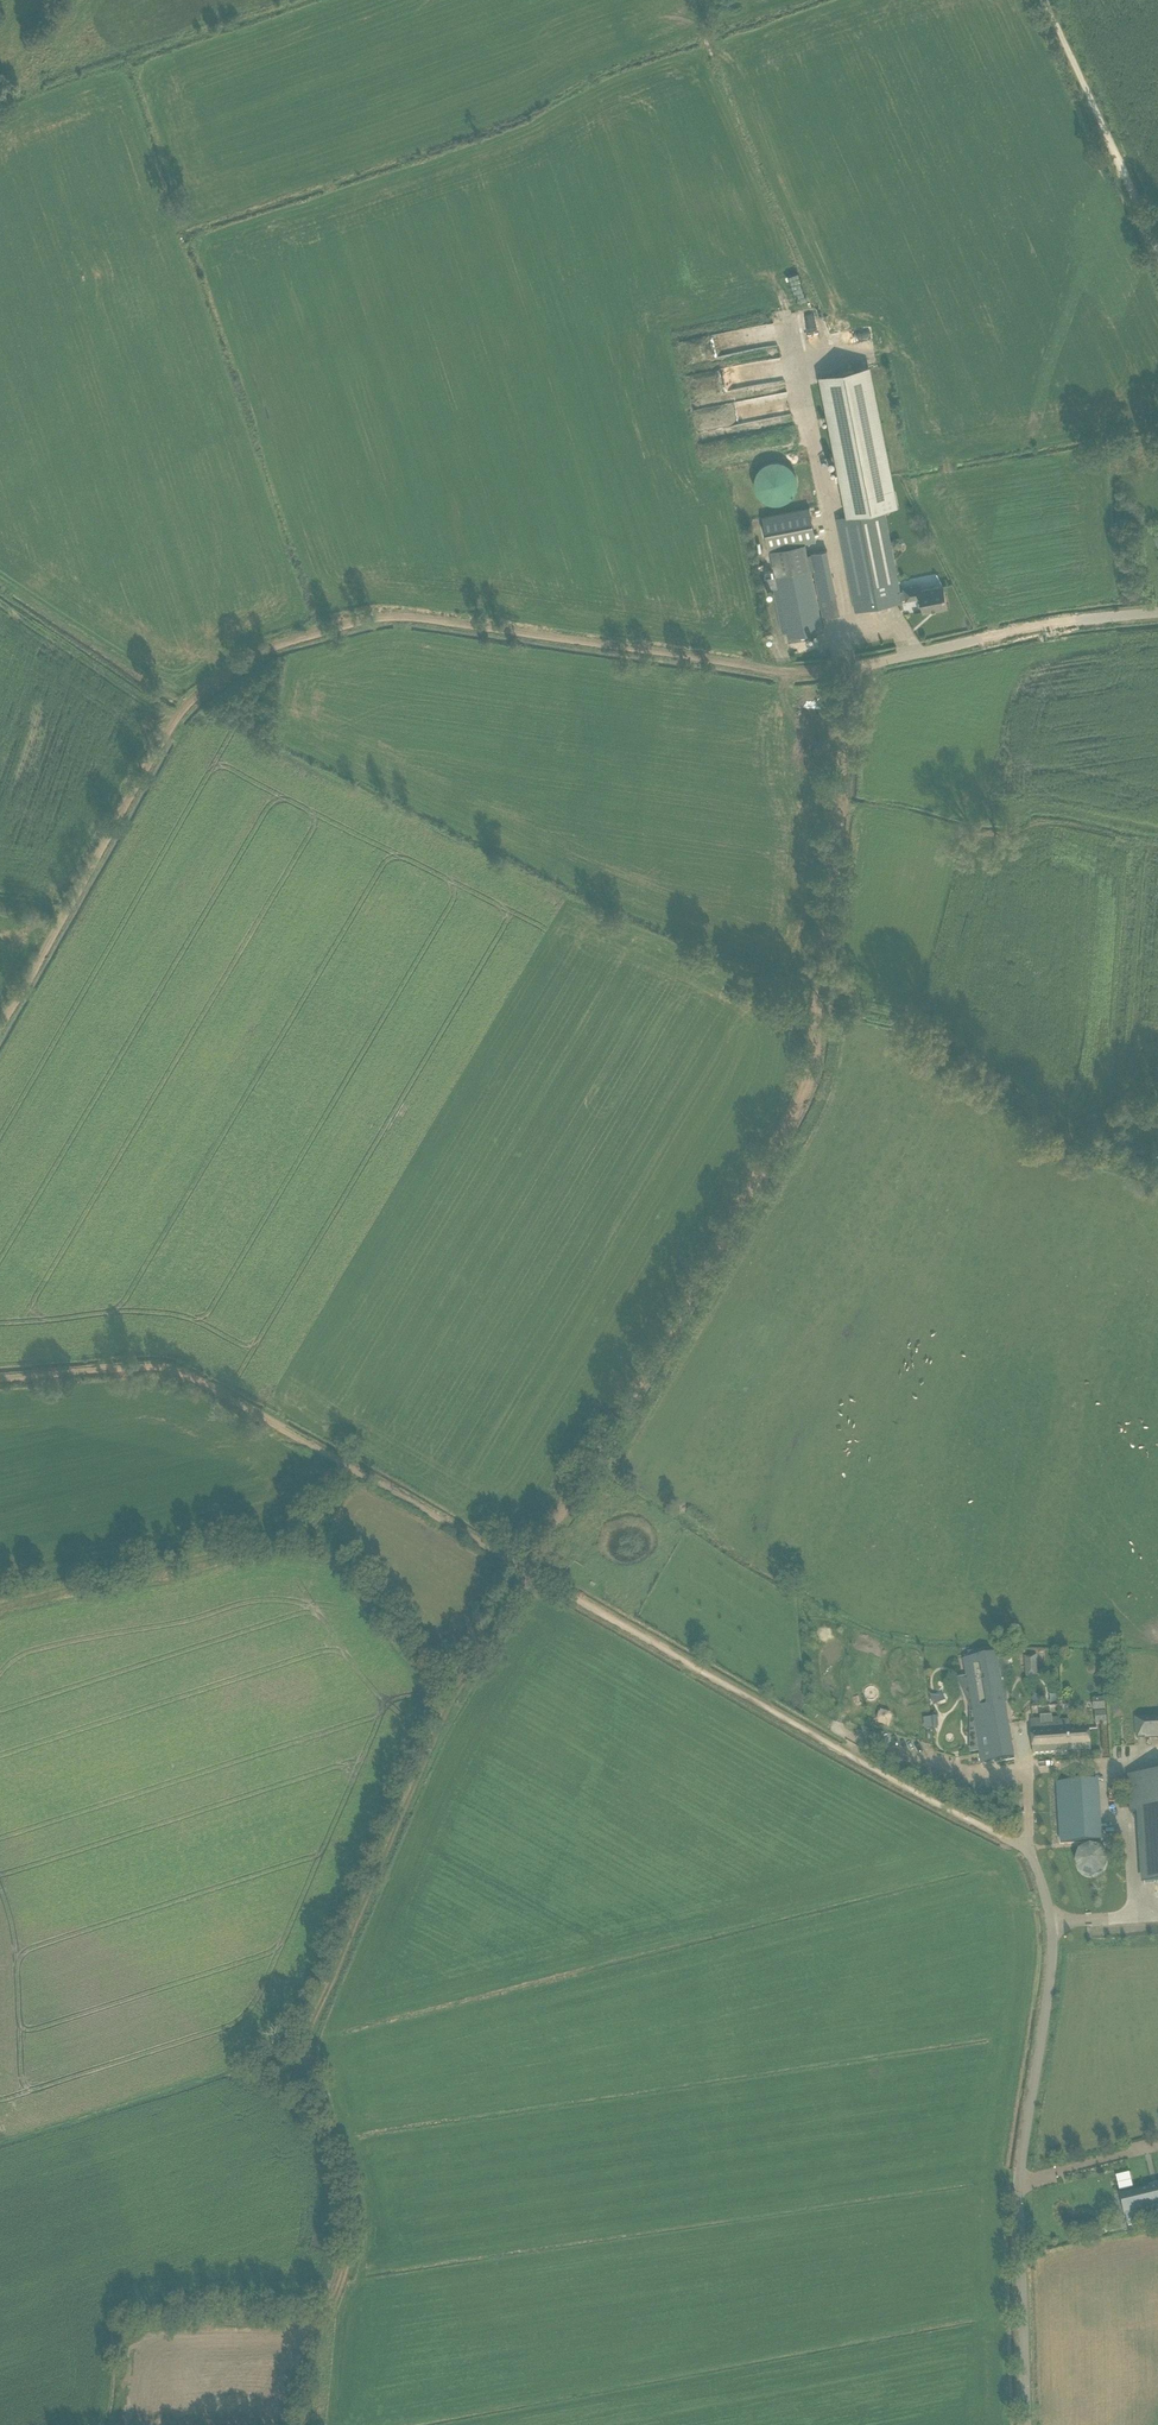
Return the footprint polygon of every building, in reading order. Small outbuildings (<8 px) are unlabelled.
[(684,361),(778,347),(774,323),(680,337),(684,361)] [(870,367),(818,377),(846,516),(838,518),(853,600),(856,612),(902,602),(901,597),(905,596),(906,600),(921,597),(924,611),(947,606),(943,585),(920,590),(919,585),(904,588),(904,590),(900,591),(884,509),(896,507),(870,367)] [(797,490),(798,484),(797,478),(796,472),(792,468),(789,464),(782,461),(776,461),(769,462),(764,464),(760,468),(756,473),(754,480),(754,486),(756,491),(759,496),(762,499),(764,501),(770,503),(773,504),(781,504),(787,502),(791,500),(795,494),(797,490)] [(771,549),(806,542),(816,540),(809,508),(762,517),(769,550),(771,549)] [(808,554),(806,542),(771,549),(776,576),(810,569),(814,568),(811,554),(808,554)] [(837,597),(827,550),(811,553),(811,554),(814,568),(820,600),(837,597)] [(823,631),(810,569),(776,576),(788,638),(823,631)] [(837,597),(820,600),(823,617),(840,613),(837,597)] [(810,709),(810,736),(820,736),(820,709),(810,709)] [(981,1764),(1015,1758),(997,1654),(963,1660),(981,1764)] [(1037,1656),(1025,1657),(1025,1666),(1025,1668),(1038,1667),(1037,1656)] [(1104,1700),(1096,1700),(1097,1711),(1105,1710),(1104,1700)] [(1120,1700),(1112,1700),(1113,1715),(1121,1715),(1120,1700)] [(1033,1754),(1091,1751),(1090,1729),(1060,1731),(1059,1719),(1052,1719),(1052,1717),(1041,1718),(1041,1720),(1031,1721),(1033,1754)] [(1135,1718),(1136,1738),(1145,1737),(1145,1739),(1157,1738),(1157,1717),(1135,1718)] [(1157,1883),(1157,1775),(1128,1777),(1130,1814),(1139,1813),(1144,1883),(1144,1884),(1157,1883)] [(1039,1786),(1041,1822),(1100,1820),(1099,1783),(1039,1786)] [(1078,1857),(1077,1862),(1078,1867),(1080,1872),(1084,1875),(1089,1877),(1095,1877),(1100,1875),(1104,1872),(1107,1867),(1107,1862),(1107,1857),(1104,1852),(1100,1849),(1095,1847),(1089,1847),(1084,1849),(1080,1852),(1078,1857)] [(1118,2196),(1118,2197),(1120,2197),(1124,2215),(1123,2215),(1123,2216),(1124,2215),(1141,2211),(1143,2221),(1143,2222),(1157,2218),(1157,2186),(1149,2189),(1118,2196)]
